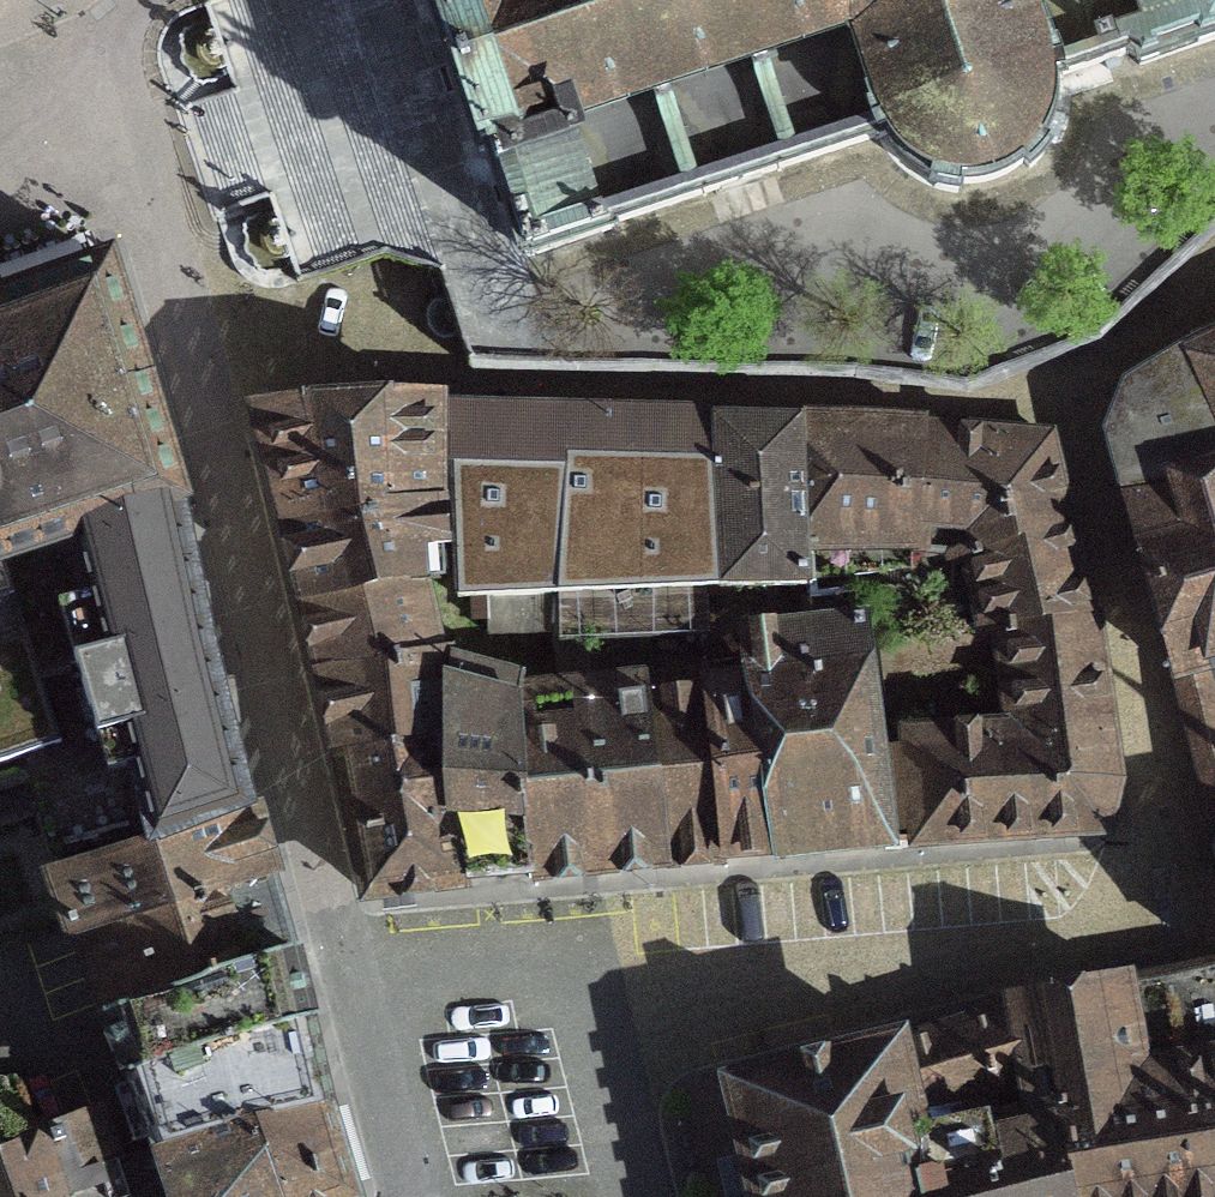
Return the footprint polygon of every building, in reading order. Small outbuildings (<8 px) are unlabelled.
[(1212,34),(1214,27),(1214,0),(434,0),(434,1),(426,4),(440,48),(459,41),(458,45),(452,47),(455,57),(463,54),(476,93),(468,96),(472,106),(478,104),(481,106),(462,112),(477,157),(485,154),(493,178),(506,174),(507,180),(509,179),(518,204),(515,205),(519,211),(505,215),(518,254),(520,253),(522,259),(528,257),(529,259),(608,233),(607,228),(874,140),(875,142),(883,139),(888,146),(892,144),(899,155),(915,169),(926,175),(924,179),(933,183),(931,191),(954,196),(956,187),(973,187),(990,183),(1006,176),(1021,165),(1026,172),(1036,163),(1042,154),(1035,149),(1039,141),(1038,139),(1045,117),(1048,94),(1050,93),(1049,84),(1058,83),(1057,80),(1125,57),(1134,61),(1136,69),(1214,42),(1212,34)] [(110,264),(0,300),(0,764),(15,760),(20,759),(26,757),(38,801),(34,802),(51,859),(149,830),(153,843),(256,812),(221,684),(177,507),(110,264)] [(1212,339),(1185,351),(1179,355),(1125,388),(1107,435),(1122,492),(1174,680),(1175,680),(1188,676),(1186,670),(1214,662),(1214,337),(1212,339)] [(286,525),(432,509),(432,474),(432,412),(435,412),(435,409),(362,406),(337,407),(275,416),(267,418),(266,410),(247,412),(252,431),(260,429),(286,525)] [(548,598),(555,597),(698,589),(716,586),(710,415),(449,409),(435,409),(435,412),(432,412),(432,474),(450,475),(454,581),(455,601),(484,600),(548,598)] [(710,415),(716,586),(807,581),(806,530),(800,418),(710,415)] [(965,535),(968,545),(1068,517),(1054,455),(1046,441),(1031,434),(878,421),(800,418),(806,530),(924,533),(965,535)] [(416,584),(430,583),(438,583),(432,509),(286,525),(301,591),(304,606),(318,660),(324,685),(337,746),(332,747),(333,751),(449,725),(446,687),(447,686),(448,668),(448,666),(449,651),(427,655),(416,584)] [(1078,558),(1068,517),(968,545),(987,627),(1011,623),(1091,613),(1078,558)] [(701,634),(698,589),(555,597),(557,642),(701,634)] [(745,641),(739,642),(743,664),(747,664),(749,677),(774,855),(779,855),(779,862),(786,861),(785,856),(835,851),(887,847),(899,846),(898,834),(886,835),(861,625),(854,592),(808,597),(811,631),(745,641)] [(548,598),(484,600),(486,638),(550,635),(548,598)] [(1114,781),(1091,613),(1011,623),(1021,708),(1030,708),(1037,710),(1041,716),(1042,726),(904,736),(913,840),(911,841),(912,845),(1101,833),(1114,781)] [(1214,848),(1214,662),(1186,670),(1188,676),(1175,680),(1208,849),(1214,848)] [(518,692),(519,684),(448,666),(448,668),(447,686),(446,687),(449,725),(465,884),(465,891),(468,891),(467,883),(499,880),(526,877),(526,882),(531,881),(535,881),(534,877),(568,874),(595,871),(596,875),(600,875),(604,875),(604,869),(657,863),(690,860),(716,858),(745,856),(774,855),(749,677),(747,664),(743,664),(699,669),(700,683),(640,691),(584,697),(582,686),(555,689),(556,699),(517,704),(518,692)] [(462,883),(463,891),(465,891),(465,884),(449,725),(333,751),(334,755),(338,755),(364,887),(361,888),(363,898),(373,897),(372,894),(423,888),(455,884),(462,883)] [(153,843),(55,873),(127,1070),(314,1020),(299,964),(289,929),(262,834),(256,812),(153,843)] [(1146,980),(1073,997),(1034,1005),(1063,1147),(1072,1193),(1073,1196),(1214,1196),(1214,965),(1146,980)] [(891,1039),(887,1041),(889,1047),(921,1196),(1073,1196),(1072,1193),(1063,1147),(1034,1005),(894,1048),(891,1039)] [(314,1020),(127,1070),(152,1151),(252,1124),(251,1122),(325,1109),(314,1020)] [(889,1047),(887,1041),(883,1042),(884,1048),(834,1062),(747,1084),(745,1078),(724,1083),(729,1105),(736,1103),(759,1196),(921,1196),(889,1047)] [(38,1140),(12,1078),(0,1082),(0,1196),(57,1196),(38,1140)] [(325,1109),(251,1122),(252,1124),(277,1196),(352,1196),(325,1109)] [(97,1116),(38,1140),(57,1196),(168,1196),(154,1153),(137,1159),(114,1167),(97,1116)] [(152,1151),(154,1153),(168,1196),(277,1196),(252,1124),(152,1151)]
